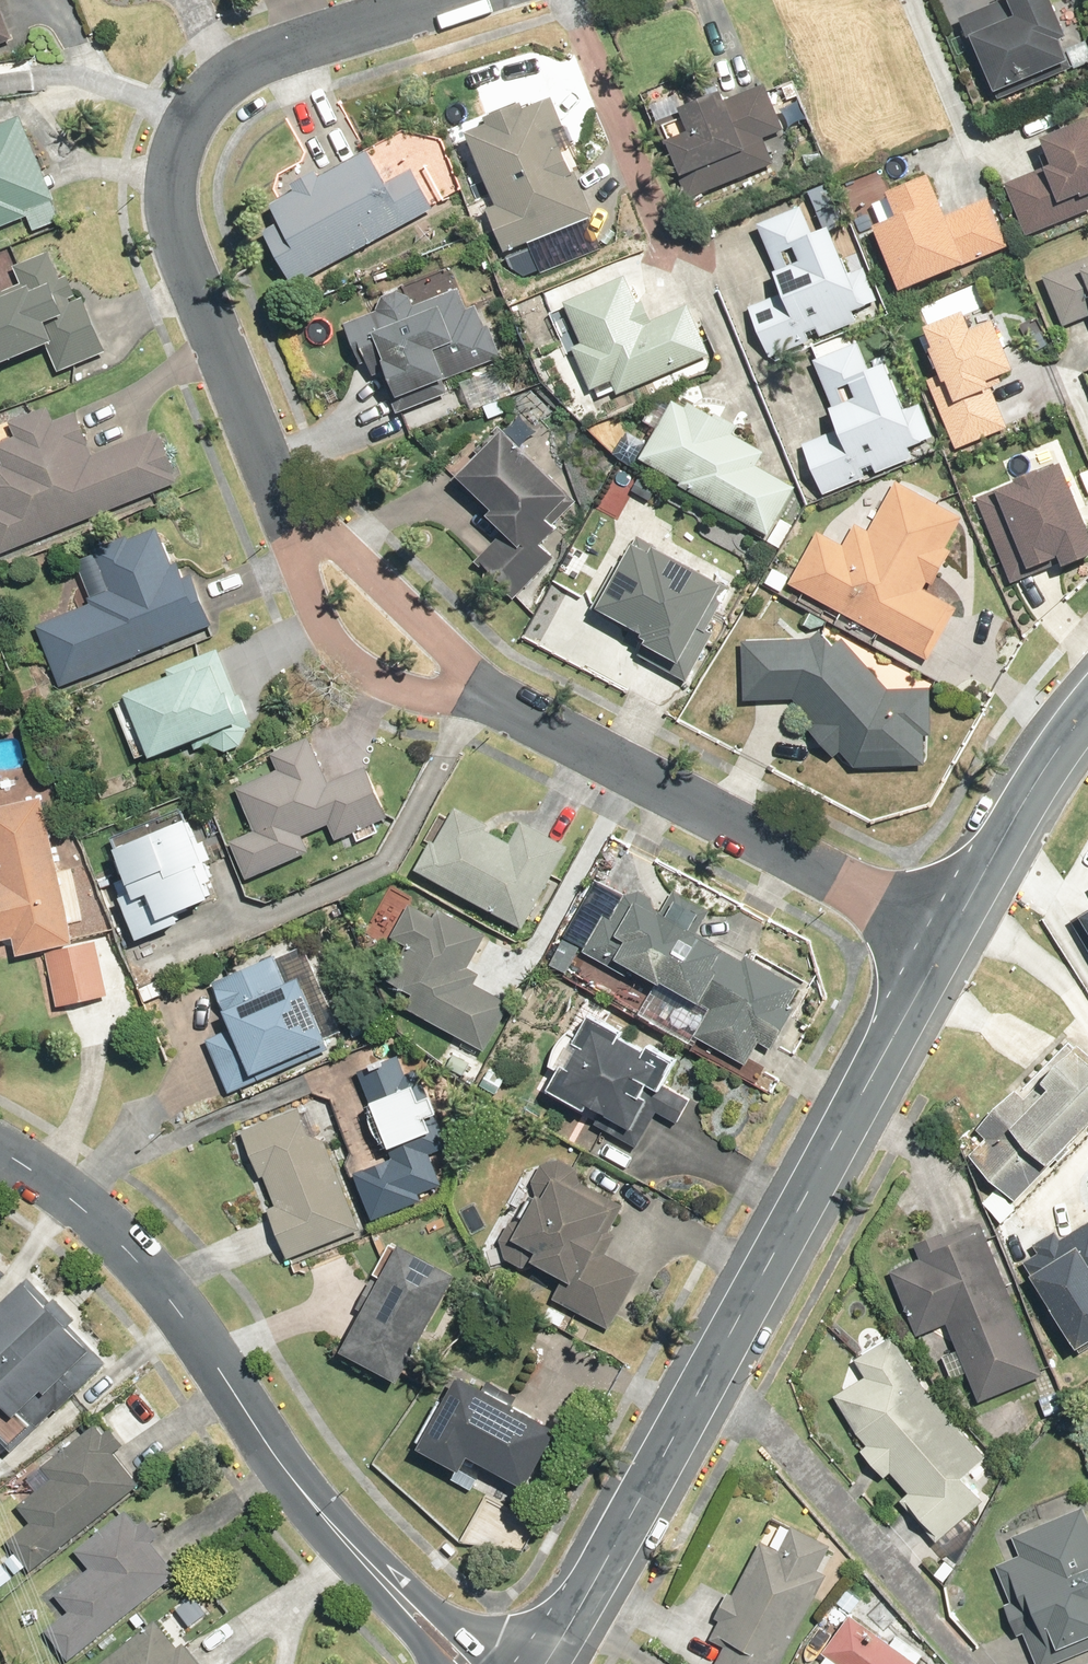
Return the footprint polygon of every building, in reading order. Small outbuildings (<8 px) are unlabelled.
[(996,101),(1069,69),(1057,41),(1059,40),(1042,0),(997,0),(998,2),(955,20),(988,95),(992,93),(996,101)] [(13,38),(0,7),(0,44),(13,38)] [(650,118),(659,141),(683,200),(769,166),(760,143),(780,135),(761,86),(718,103),(714,93),(650,118)] [(515,111),(511,100),(473,115),(477,126),(459,133),(488,207),(479,210),(496,254),(589,217),(543,100),(515,111)] [(1081,120),(1031,141),(1042,167),(1000,184),(1023,238),(1087,210),(1087,200),(1085,192),(1087,190),(1087,136),(1081,120)] [(0,127),(0,228),(28,219),(32,231),(53,224),(19,121),(0,127)] [(286,185),(289,190),(248,214),(253,223),(288,286),(430,208),(408,169),(378,185),(360,153),(311,180),(307,173),(286,185)] [(888,219),(865,228),(892,294),(1004,248),(984,200),(937,219),(930,201),(920,177),(878,195),(888,219)] [(754,225),(773,274),(765,276),(772,293),(743,304),(765,363),(881,318),(856,254),(835,262),(823,229),(812,234),(801,207),(768,219),(754,225)] [(43,344),(54,372),(99,354),(66,271),(53,276),(44,253),(8,267),(14,284),(0,289),(0,361),(43,344)] [(1039,278),(1060,328),(1087,316),(1087,267),(1085,259),(1039,278)] [(619,276),(558,303),(577,347),(568,351),(586,392),(605,383),(613,401),(706,360),(681,305),(640,323),(619,276)] [(371,315),(340,323),(353,364),(371,359),(392,417),(443,391),(439,378),(508,359),(487,282),(407,306),(407,304),(406,303),(405,302),(404,300),(403,299),(402,298),(401,297),(399,296),(398,296),(397,295),(395,294),(394,294),(392,294),(390,294),(389,294),(387,294),(386,294),(384,294),(383,295),(381,296),(380,296),(379,297),(377,298),(376,299),(375,300),(374,302),(373,303),(372,304),(372,306),(371,307),(371,309),(371,310),(371,312),(371,314),(371,315)] [(955,314),(916,330),(924,349),(921,351),(931,376),(923,380),(953,451),(1004,429),(988,389),(997,385),(994,377),(1005,373),(984,323),(963,332),(955,314)] [(893,331),(810,362),(828,408),(822,410),(830,431),(794,445),(814,499),(938,453),(893,331)] [(670,394),(634,460),(677,483),(673,490),(776,546),(791,519),(781,513),(794,490),(753,468),(761,453),(728,435),(732,428),(670,394)] [(177,478),(159,433),(90,462),(73,420),(50,430),(42,410),(8,424),(15,441),(0,447),(0,461),(2,465),(1,466),(0,466),(0,551),(177,478)] [(566,498),(494,431),(450,478),(484,510),(479,516),(497,534),(473,559),(515,599),(554,557),(538,543),(551,529),(543,522),(566,498)] [(973,500),(1008,585),(1053,566),(1054,568),(1087,554),(1087,553),(1052,465),(1030,474),(1029,472),(1006,481),(1007,484),(987,493),(987,494),(973,500)] [(814,535),(786,585),(921,660),(950,606),(919,589),(923,582),(931,587),(950,554),(941,549),(957,519),(892,483),(864,534),(851,527),(839,549),(814,535)] [(35,629),(56,683),(206,625),(187,575),(179,578),(160,529),(73,563),(90,608),(35,629)] [(735,600),(632,539),(591,609),(636,636),(632,642),(661,660),(657,667),(685,684),(735,600)] [(807,644),(739,641),(740,701),(790,700),(815,724),(804,734),(831,760),(837,753),(850,768),(917,765),(918,734),(926,734),(928,693),(886,691),(840,641),(828,647),(816,636),(807,644)] [(170,681),(117,697),(142,761),(187,743),(192,751),(208,748),(210,749),(212,750),(214,751),(216,752),(218,753),(220,753),(222,753),(224,753),(226,752),(228,752),(230,751),(232,750),(233,749),(235,748),(236,746),(238,745),(239,743),(240,741),(240,739),(241,737),(241,735),(241,733),(241,731),(241,729),(240,727),(240,725),(239,723),(238,721),(236,720),(235,718),(233,717),(232,716),(230,715),(228,714),(226,713),(208,654),(165,667),(170,681)] [(305,739),(265,754),(273,774),(230,791),(247,835),(227,843),(241,877),(305,852),(300,837),(328,826),(334,842),(386,822),(366,772),(324,788),(305,739)] [(0,807),(0,942),(4,942),(7,959),(42,953),(51,1004),(105,995),(97,942),(64,947),(40,800),(0,807)] [(508,840),(450,808),(430,845),(424,841),(409,870),(518,930),(565,845),(519,820),(508,840)] [(98,842),(119,899),(114,901),(131,946),(188,925),(181,908),(215,896),(184,811),(107,839),(98,842)] [(482,934),(430,904),(407,891),(381,938),(401,950),(375,997),(478,1055),(507,1004),(458,977),(482,934)] [(751,963),(697,934),(709,911),(673,892),(658,921),(618,900),(609,916),(599,911),(580,948),(651,985),(634,1017),(686,1044),(689,1038),(743,1067),(756,1043),(766,1048),(803,978),(756,953),(751,963)] [(1087,938),(1087,898),(1070,909),(1087,938)] [(218,1013),(214,1014),(240,1083),(321,1052),(293,978),(280,983),(272,959),(208,983),(218,1013)] [(666,1063),(579,1017),(567,1040),(558,1035),(541,1067),(549,1072),(539,1090),(613,1129),(609,1137),(632,1149),(652,1112),(675,1124),(687,1101),(655,1084),(666,1063)] [(964,1157),(1011,1202),(1052,1161),(1050,1160),(1087,1122),(1087,1063),(1067,1043),(1021,1090),(1026,1094),(1020,1100),(1011,1091),(972,1131),(981,1140),(964,1157)] [(383,1152),(342,1169),(366,1225),(446,1192),(437,1170),(466,1158),(421,1052),(374,1072),(384,1094),(362,1103),(383,1152)] [(489,1064),(474,1084),(492,1099),(508,1078),(489,1064)] [(307,1107),(237,1132),(254,1179),(262,1176),(273,1207),(261,1212),(279,1262),(357,1234),(321,1133),(339,1127),(332,1107),(310,1115),(307,1107)] [(620,1208),(574,1182),(574,1180),(573,1178),(572,1176),(571,1174),(570,1173),(568,1171),(567,1169),(565,1168),(563,1167),(561,1166),(559,1165),(557,1164),(555,1164),(553,1164),(551,1164),(549,1164),(546,1164),(544,1165),(542,1165),(540,1166),(538,1168),(537,1169),(535,1170),(534,1172),(532,1174),(531,1176),(530,1178),(530,1180),(529,1182),(529,1184),(528,1186),(529,1188),(529,1190),(529,1193),(530,1195),(503,1243),(530,1257),(524,1266),(557,1284),(548,1300),(602,1330),(636,1269),(598,1248),(620,1208)] [(1046,1373),(983,1222),(947,1237),(945,1231),(917,1243),(923,1258),(893,1270),(920,1336),(950,1323),(982,1399),(1046,1373)] [(1020,1264),(1026,1275),(1022,1278),(1068,1353),(1074,1349),(1076,1353),(1087,1346),(1087,1222),(1057,1241),(1051,1233),(1029,1247),(1034,1255),(1020,1264)] [(449,1278),(389,1246),(330,1355),(390,1387),(449,1278)] [(0,1297),(0,1443),(5,1449),(104,1362),(27,1273),(0,1297)] [(837,1395),(859,1432),(869,1443),(863,1449),(887,1476),(893,1470),(911,1492),(903,1499),(939,1539),(986,1499),(966,1476),(989,1456),(924,1384),(895,1336),(857,1359),(868,1376),(837,1395)] [(548,1428),(448,1373),(408,1448),(451,1470),(457,1460),(515,1490),(548,1428)] [(92,1424),(22,1474),(8,1486),(20,1501),(11,1508),(24,1524),(4,1541),(28,1571),(135,1484),(110,1450),(118,1445),(107,1430),(100,1435),(92,1424)] [(1033,1663),(1051,1663),(1087,1648),(1087,1529),(1079,1508),(1008,1537),(1016,1556),(992,1566),(1033,1663)] [(120,1509),(69,1549),(85,1569),(51,1596),(63,1612),(40,1630),(63,1659),(173,1572),(149,1541),(152,1539),(139,1523),(135,1527),(120,1509)] [(829,1574),(820,1569),(832,1544),(792,1524),(780,1549),(763,1540),(735,1593),(731,1591),(717,1617),(722,1619),(712,1639),(727,1646),(718,1663),(783,1663),(829,1574)] [(855,1613),(826,1651),(827,1652),(818,1663),(923,1663),(855,1613)] [(92,1663),(196,1663),(180,1643),(173,1648),(150,1618),(92,1663)]
